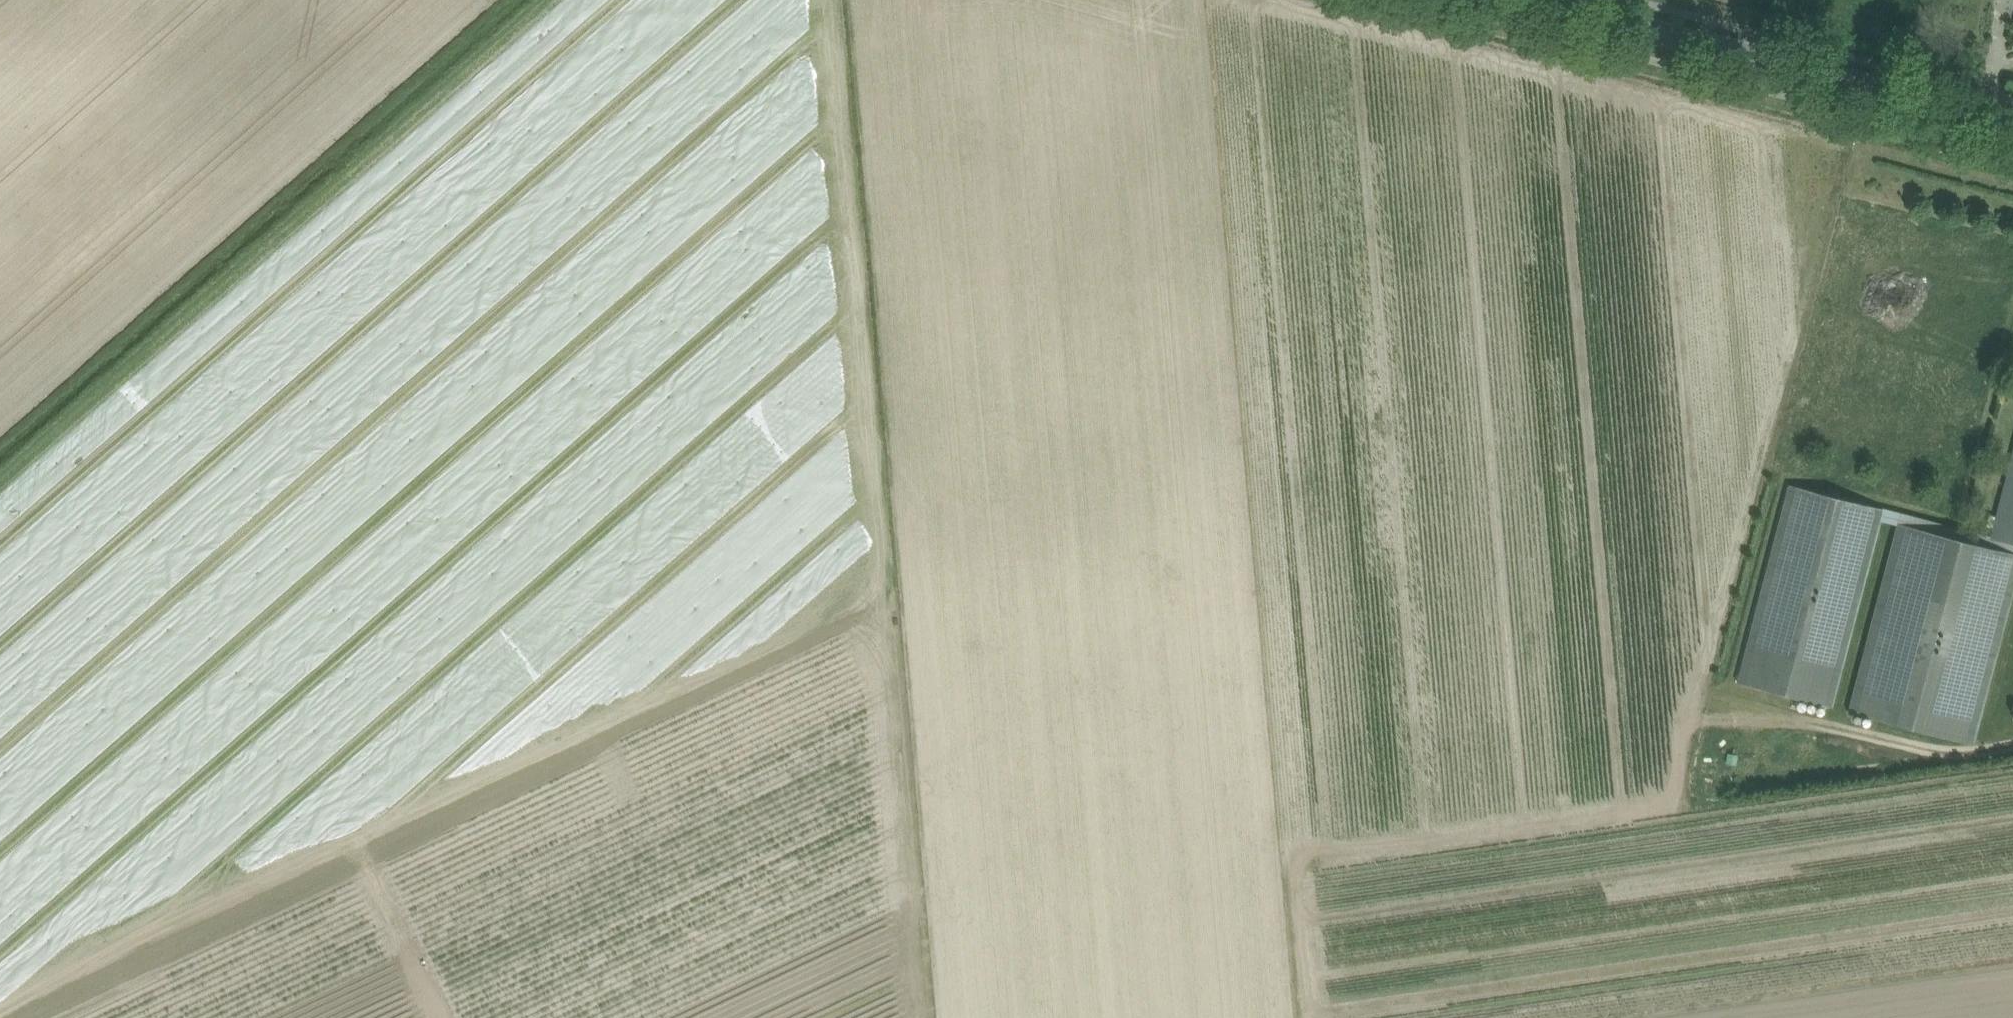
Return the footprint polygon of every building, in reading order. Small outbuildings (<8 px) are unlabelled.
[(1968,528),(1901,510),(1883,505),(1790,482),(1735,676),(1828,701),(1879,517),(1898,522),(1847,709),(1969,742),(2012,582),(2012,455),(1991,535),(1968,528)]
